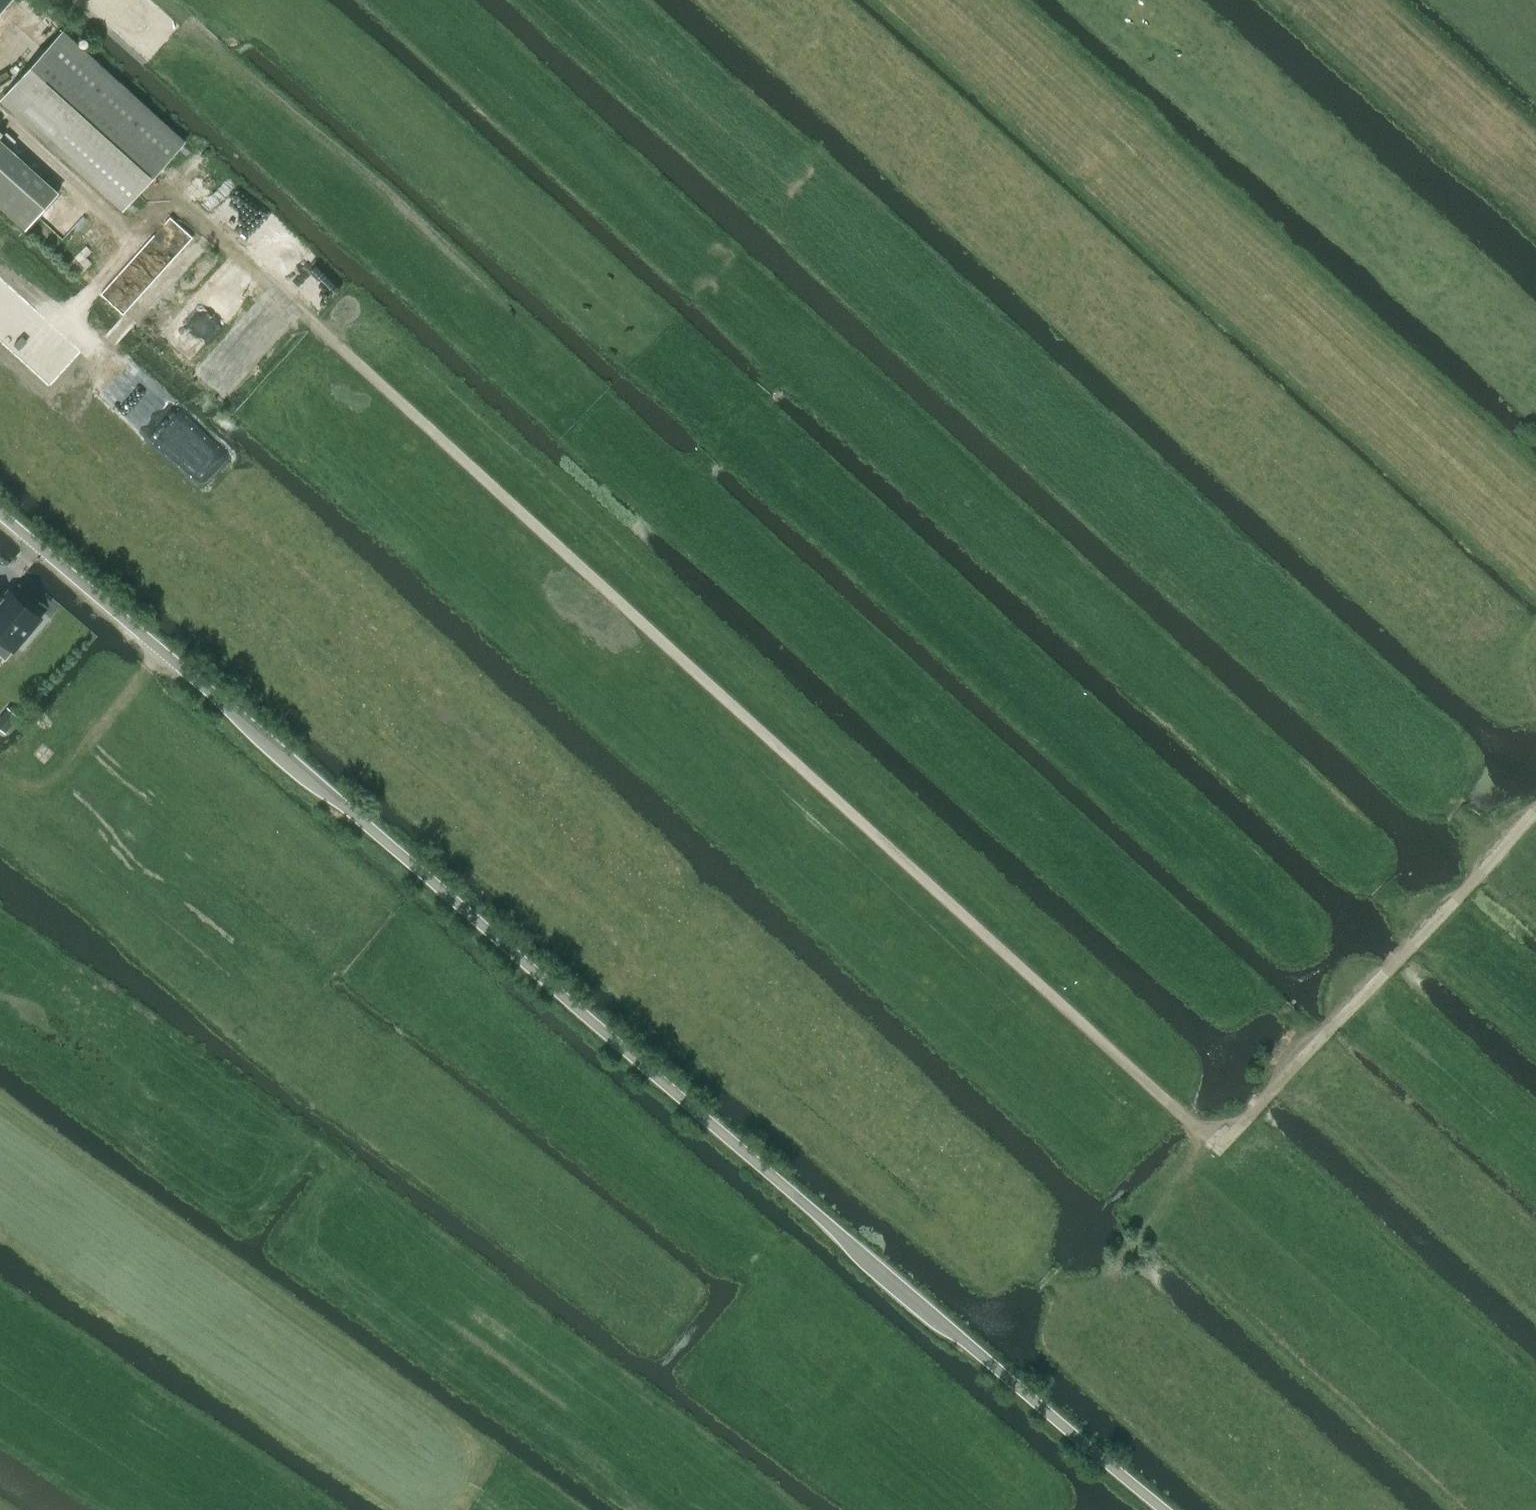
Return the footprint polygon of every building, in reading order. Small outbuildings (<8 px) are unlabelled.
[(11,0),(0,0),(0,12),(11,0)] [(63,33),(3,99),(124,209),(184,143),(63,33)] [(26,227),(58,192),(0,139),(0,204),(26,227)] [(3,259),(0,262),(0,334),(58,389),(96,348),(3,259)] [(40,619),(7,592),(2,598),(0,596),(0,636),(15,648),(40,619)]
